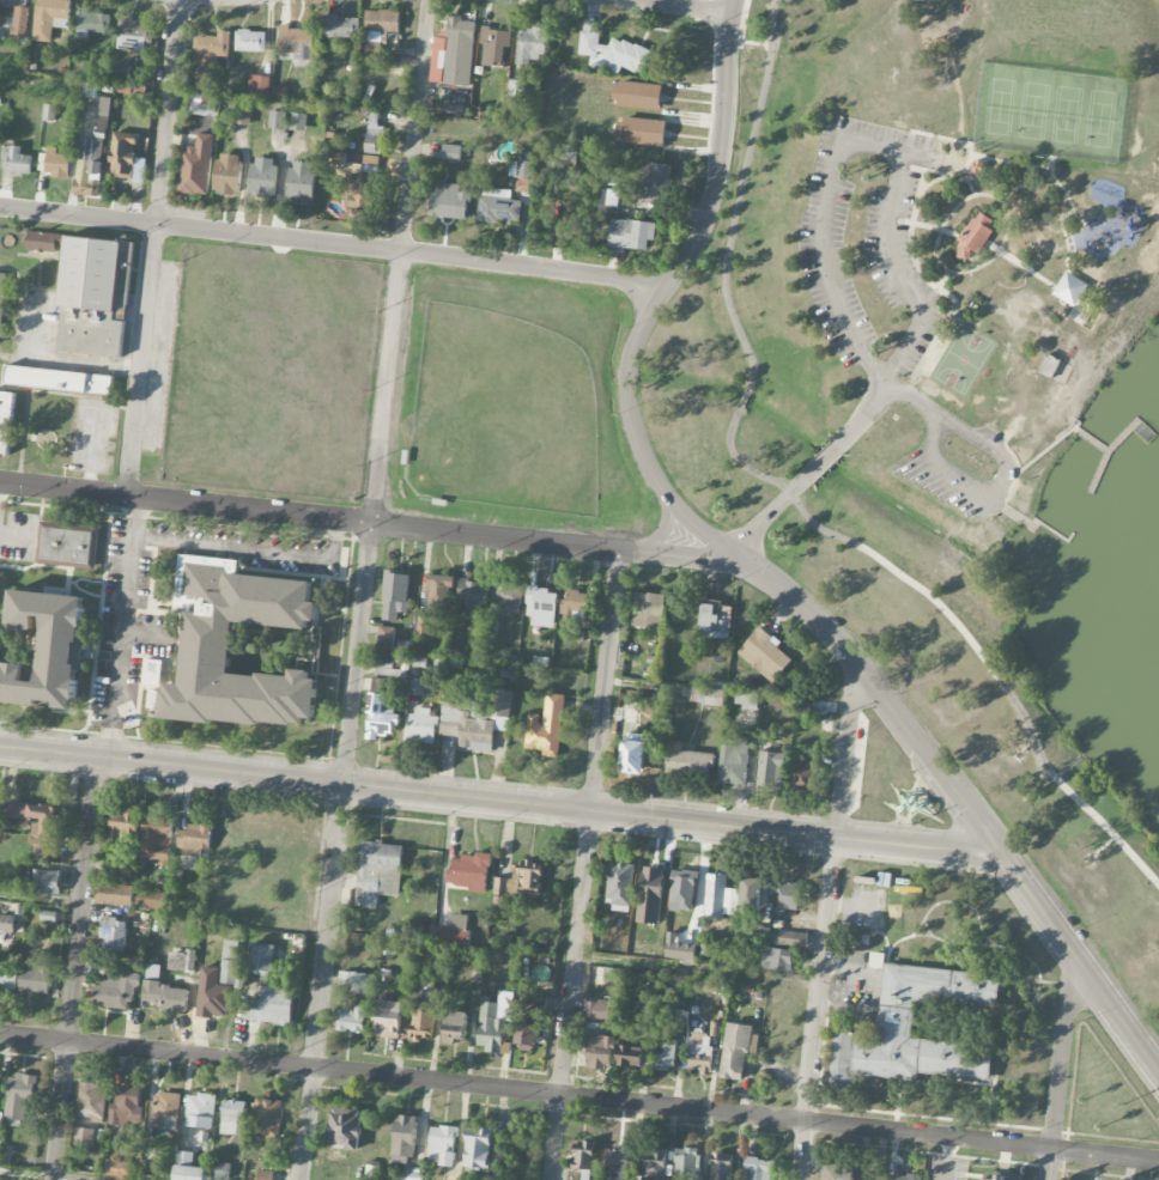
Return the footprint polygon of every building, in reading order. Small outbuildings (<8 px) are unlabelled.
[(51,43),(52,28),(69,29),(71,0),(70,0),(36,0),(33,41),(51,43)] [(26,39),(30,9),(15,7),(12,37),(26,39)] [(76,37),(87,38),(87,32),(109,34),(111,13),(78,11),(76,37)] [(399,34),(400,12),(366,11),(364,55),(382,56),(382,33),(399,34)] [(475,23),(462,22),(462,15),(448,14),(443,86),(471,88),(475,23)] [(358,38),(357,17),(325,18),(325,39),(358,38)] [(149,21),(119,20),(117,50),(148,51),(149,21)] [(279,54),(294,54),(294,67),(312,67),(313,27),(280,26),(279,54)] [(512,31),(482,29),(481,66),(502,67),(503,47),(511,48),(512,31)] [(546,30),(518,29),(517,65),(530,66),(530,60),(545,61),(546,30)] [(266,52),(266,32),(236,31),(236,52),(266,52)] [(656,54),(627,41),(612,40),(609,46),(599,45),(600,34),(581,32),(579,56),(598,57),(599,54),(611,60),(610,70),(619,74),(622,67),(638,74),(647,75),(656,54)] [(268,97),(270,77),(250,75),(248,95),(268,97)] [(509,96),(524,97),(525,82),(510,81),(509,96)] [(662,87),(615,82),(613,107),(660,112),(662,87)] [(269,98),(286,99),(286,87),(270,87),(269,98)] [(215,117),(217,96),(191,94),(190,115),(215,117)] [(251,109),(234,108),(234,125),(251,126),(251,109)] [(285,129),(286,112),(270,111),(269,128),(285,129)] [(377,127),(378,113),(368,113),(366,154),(382,155),(384,127),(377,127)] [(290,131),(306,132),(307,115),(291,114),(290,131)] [(663,147),(666,122),(621,117),(618,142),(663,147)] [(109,177),(142,182),(146,159),(135,157),(138,135),(115,132),(109,177)] [(209,195),(212,135),(197,134),(197,149),(181,148),(179,194),(209,195)] [(460,163),(461,146),(442,145),(441,162),(460,163)] [(577,145),(562,145),(561,160),(577,161),(577,145)] [(1,172),(31,174),(32,156),(21,156),(22,147),(3,146),(1,172)] [(57,148),(47,147),(46,176),(69,177),(70,155),(57,155),(57,148)] [(332,164),(344,166),(346,154),(334,152),(332,164)] [(240,195),(242,156),(217,154),(215,194),(240,195)] [(276,159),(252,158),(250,197),(275,197),(276,159)] [(971,158),(981,160),(977,172),(967,170),(971,158)] [(102,161),(76,161),(75,197),(101,197),(102,161)] [(288,202),(313,203),(314,164),(290,163),(288,202)] [(637,202),(669,203),(670,165),(638,164),(637,202)] [(428,216),(462,220),(466,186),(439,183),(438,193),(430,192),(428,216)] [(478,222),(498,225),(498,220),(519,222),(521,202),(510,201),(511,191),(481,188),(478,222)] [(619,192),(601,190),(598,212),(617,215),(619,192)] [(971,257),(958,257),(958,245),(960,242),(958,239),(960,236),(966,226),(967,226),(973,217),(977,219),(981,213),(993,220),(989,226),(994,230),(984,244),(978,254),(972,249),(971,257)] [(608,247),(648,250),(649,241),(656,241),(657,223),(610,220),(608,247)] [(59,253),(60,233),(27,233),(27,252),(59,253)] [(56,352),(121,358),(124,322),(115,321),(123,242),(67,237),(56,352)] [(1068,306),(1048,293),(1051,286),(1061,272),(1066,274),(1082,285),(1068,306)] [(1043,352),(1057,359),(1048,377),(1034,371),(1043,352)] [(112,394),(113,375),(6,368),(5,387),(112,394)] [(0,392),(0,455),(10,455),(13,393),(0,392)] [(91,568),(95,528),(41,523),(37,563),(91,568)] [(315,719),(318,680),(309,679),(310,671),(291,670),(290,678),(231,673),(235,624),(308,630),(309,621),(317,622),(319,603),(311,603),(313,581),(238,576),(239,560),(180,556),(177,597),(203,599),(202,613),(188,612),(182,685),(166,683),(165,692),(150,691),(148,713),(160,714),(159,717),(304,728),(305,718),(315,719)] [(408,613),(409,574),(385,573),(383,621),(398,622),(398,613),(408,613)] [(449,610),(451,576),(429,576),(427,610),(449,610)] [(463,598),(462,618),(473,618),(474,604),(487,605),(488,584),(459,582),(459,598),(463,598)] [(497,613),(521,614),(522,583),(498,582),(497,613)] [(532,627),(554,629),(558,591),(529,588),(526,617),(532,618),(532,627)] [(78,670),(82,671),(85,639),(82,639),(86,597),(12,591),(9,630),(36,632),(37,616),(45,617),(40,683),(24,682),(25,664),(0,663),(0,702),(75,707),(78,670)] [(633,627),(662,628),(664,595),(634,593),(633,627)] [(732,607),(723,607),(723,603),(701,602),(700,634),(731,635),(732,607)] [(428,635),(429,617),(418,617),(417,634),(428,635)] [(393,628),(378,627),(378,650),(392,651),(393,628)] [(737,654),(773,684),(792,661),(777,648),(780,644),(759,627),(737,654)] [(143,685),(161,686),(163,661),(145,660),(143,685)] [(392,678),(392,667),(377,666),(376,677),(392,678)] [(423,696),(423,680),(410,680),(410,696),(423,696)] [(492,752),(494,721),(477,720),(478,702),(466,701),(467,690),(444,688),(440,736),(460,737),(459,750),(492,752)] [(724,690),(696,689),(695,705),(723,706),(724,690)] [(510,719),(513,692),(492,690),(489,716),(510,719)] [(384,695),(370,694),(367,740),(378,741),(378,735),(395,736),(396,714),(393,714),(394,704),(384,703),(384,695)] [(543,715),(528,714),(525,750),(541,751),(540,757),(559,758),(563,695),(544,694),(543,715)] [(758,708),(758,695),(735,694),(734,707),(758,708)] [(436,746),(437,717),(430,717),(430,712),(409,711),(408,745),(436,746)] [(647,735),(624,734),(622,774),(645,775),(647,735)] [(719,784),(746,786),(748,739),(722,738),(719,784)] [(712,753),(681,752),(682,742),(668,741),(667,775),(711,776),(712,753)] [(780,790),(782,753),(759,752),(757,789),(780,790)] [(794,789),(817,790),(817,760),(795,760),(794,789)] [(67,808),(7,803),(5,825),(28,827),(29,820),(32,820),(30,844),(34,845),(33,861),(54,862),(55,844),(58,844),(60,820),(66,820),(67,808)] [(124,845),(124,835),(139,835),(140,811),(112,810),(111,844),(124,845)] [(145,817),(142,861),(169,863),(172,816),(154,815),(154,817),(145,817)] [(182,870),(203,870),(203,849),(211,850),(211,825),(188,824),(187,830),(178,829),(178,850),(182,850),(182,870)] [(378,895),(399,897),(403,845),(361,842),(355,907),(377,909),(378,895)] [(448,885),(469,887),(468,892),(486,894),(490,856),(462,853),(462,861),(451,860),(448,885)] [(494,894),(540,896),(542,864),(514,863),(513,879),(495,878),(494,894)] [(634,865),(611,864),(608,911),(632,912),(634,865)] [(60,894),(60,871),(34,870),(33,893),(60,894)] [(670,911),(693,912),(695,872),(672,871),(670,911)] [(727,875),(706,875),(705,917),(734,918),(735,889),(727,889),(727,875)] [(761,879),(742,878),(741,910),(760,911),(761,879)] [(798,911),(801,884),(782,883),(779,909),(798,911)] [(98,905),(133,906),(134,886),(99,884),(98,905)] [(161,889),(137,888),(136,908),(160,909),(161,889)] [(437,926),(436,946),(467,948),(469,915),(451,914),(450,927),(437,926)] [(15,917),(0,916),(0,932),(14,932),(15,917)] [(126,950),(127,920),(102,919),(100,949),(126,950)] [(808,934),(772,930),(771,943),(806,948),(808,934)] [(239,941),(224,940),(221,984),(236,985),(239,941)] [(707,958),(709,944),(701,943),(699,956),(707,958)] [(762,970),(791,972),(793,951),(764,948),(762,970)] [(196,953),(170,951),(168,969),(195,972),(196,953)] [(0,959),(0,989),(16,990),(17,960),(0,959)] [(20,991),(48,994),(51,968),(22,965),(20,991)] [(990,1085),(993,1046),(913,1040),(916,1005),(998,1012),(1001,975),(884,965),(878,1043),(853,1041),(853,1034),(834,1032),(829,1087),(853,1089),(854,1074),(990,1085)] [(370,973),(340,972),(339,987),(352,987),(352,993),(369,994),(370,973)] [(140,974),(121,973),(121,978),(102,977),(102,987),(94,987),(93,1007),(131,1009),(132,989),(139,989),(140,974)] [(718,984),(703,981),(701,991),(717,994),(718,984)] [(143,1003),(163,1005),(162,1012),(186,1014),(188,987),(144,984),(143,1003)] [(244,1000),(243,1022),(292,1025),(294,989),(262,987),(261,1001),(244,1000)] [(433,1041),(435,1001),(425,1001),(426,988),(412,987),(410,1040),(433,1041)] [(514,993),(500,991),(498,1004),(481,1002),(477,1050),(502,1052),(505,1022),(511,1022),(514,993)] [(399,1038),(401,1002),(373,1001),(371,1037),(399,1038)] [(586,1001),(585,1019),(610,1020),(611,1002),(586,1001)] [(338,1031),(365,1032),(366,1007),(353,1006),(353,1011),(339,1010),(338,1031)] [(674,1024),(688,1026),(689,1012),(676,1010),(674,1024)] [(444,1043),(465,1043),(467,1013),(445,1012),(444,1043)] [(516,1046),(536,1046),(537,1024),(517,1023),(516,1046)] [(744,1082),(752,1027),(728,1023),(719,1077),(744,1082)] [(596,1068),(613,1069),(614,1037),(603,1037),(603,1031),(589,1030),(588,1058),(596,1058),(596,1068)] [(653,1069),(675,1070),(676,1044),(654,1043),(653,1069)] [(643,1067),(644,1047),(618,1046),(617,1066),(643,1067)] [(689,1073),(711,1074),(713,1056),(690,1055),(689,1073)] [(30,1122),(34,1077),(10,1075),(5,1120),(30,1122)] [(105,1120),(107,1084),(80,1083),(78,1119),(105,1120)] [(141,1125),(142,1085),(118,1085),(117,1104),(110,1104),(109,1124),(141,1125)] [(152,1130),(176,1130),(176,1122),(179,1122),(180,1094),(153,1093),(152,1130)] [(186,1129),(213,1130),(215,1096),(187,1095),(186,1129)] [(253,1141),(281,1141),(282,1100),(254,1099),(253,1141)] [(222,1134),(243,1135),(244,1102),(223,1101),(222,1134)] [(360,1148),(361,1111),(330,1110),(330,1148),(360,1148)] [(392,1163),(413,1165),(415,1117),(394,1116),(392,1163)] [(429,1161),(441,1161),(441,1167),(455,1168),(457,1128),(430,1127),(429,1161)] [(467,1127),(464,1170),(490,1171),(493,1129),(467,1127)] [(75,1143),(93,1144),(94,1129),(76,1128),(75,1143)] [(593,1143),(573,1142),(571,1169),(581,1169),(581,1179),(591,1179),(593,1143)] [(607,1150),(605,1179),(614,1179),(628,1179),(630,1147),(617,1146),(617,1150),(607,1150)] [(674,1179),(697,1179),(699,1149),(675,1148),(674,1179)] [(642,1179),(665,1179),(666,1150),(643,1150),(642,1179)] [(193,1168),(193,1152),(176,1152),(175,1179),(205,1179),(205,1168),(193,1168)] [(711,1154),(711,1179),(731,1179),(732,1155),(711,1154)] [(775,1161),(746,1158),(745,1171),(748,1172),(748,1179),(773,1179),(775,1161)] [(132,1162),(106,1160),(105,1176),(131,1178),(132,1162)] [(212,1162),(210,1179),(221,1179),(229,1179),(230,1165),(212,1162)] [(851,1167),(821,1166),(820,1179),(850,1179),(851,1167)] [(423,1169),(408,1168),(407,1178),(404,1178),(404,1179),(423,1179),(423,1169)] [(258,1171),(257,1179),(273,1179),(274,1172),(258,1171)]
